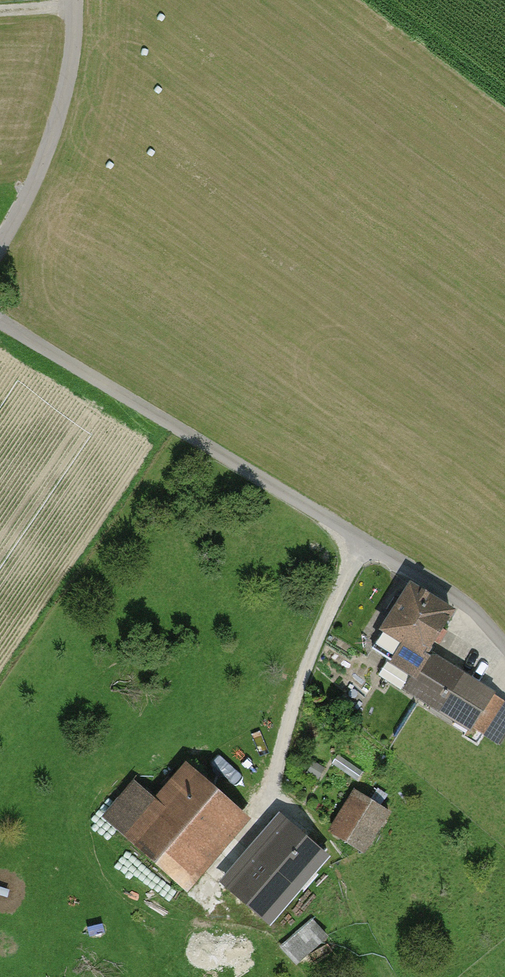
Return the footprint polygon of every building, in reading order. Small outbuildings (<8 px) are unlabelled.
[(409,587),(380,635),(403,649),(393,665),(411,676),(399,695),(484,748),(504,714),(504,699),(430,653),(454,615),(409,587)] [(188,888),(249,821),(186,765),(156,798),(138,781),(107,816),(188,888)] [(393,816),(356,793),(330,834),(367,857),(393,816)] [(332,860),(278,816),(221,885),(275,929),(332,860)] [(315,921),(283,950),(299,968),(331,939),(315,921)]
